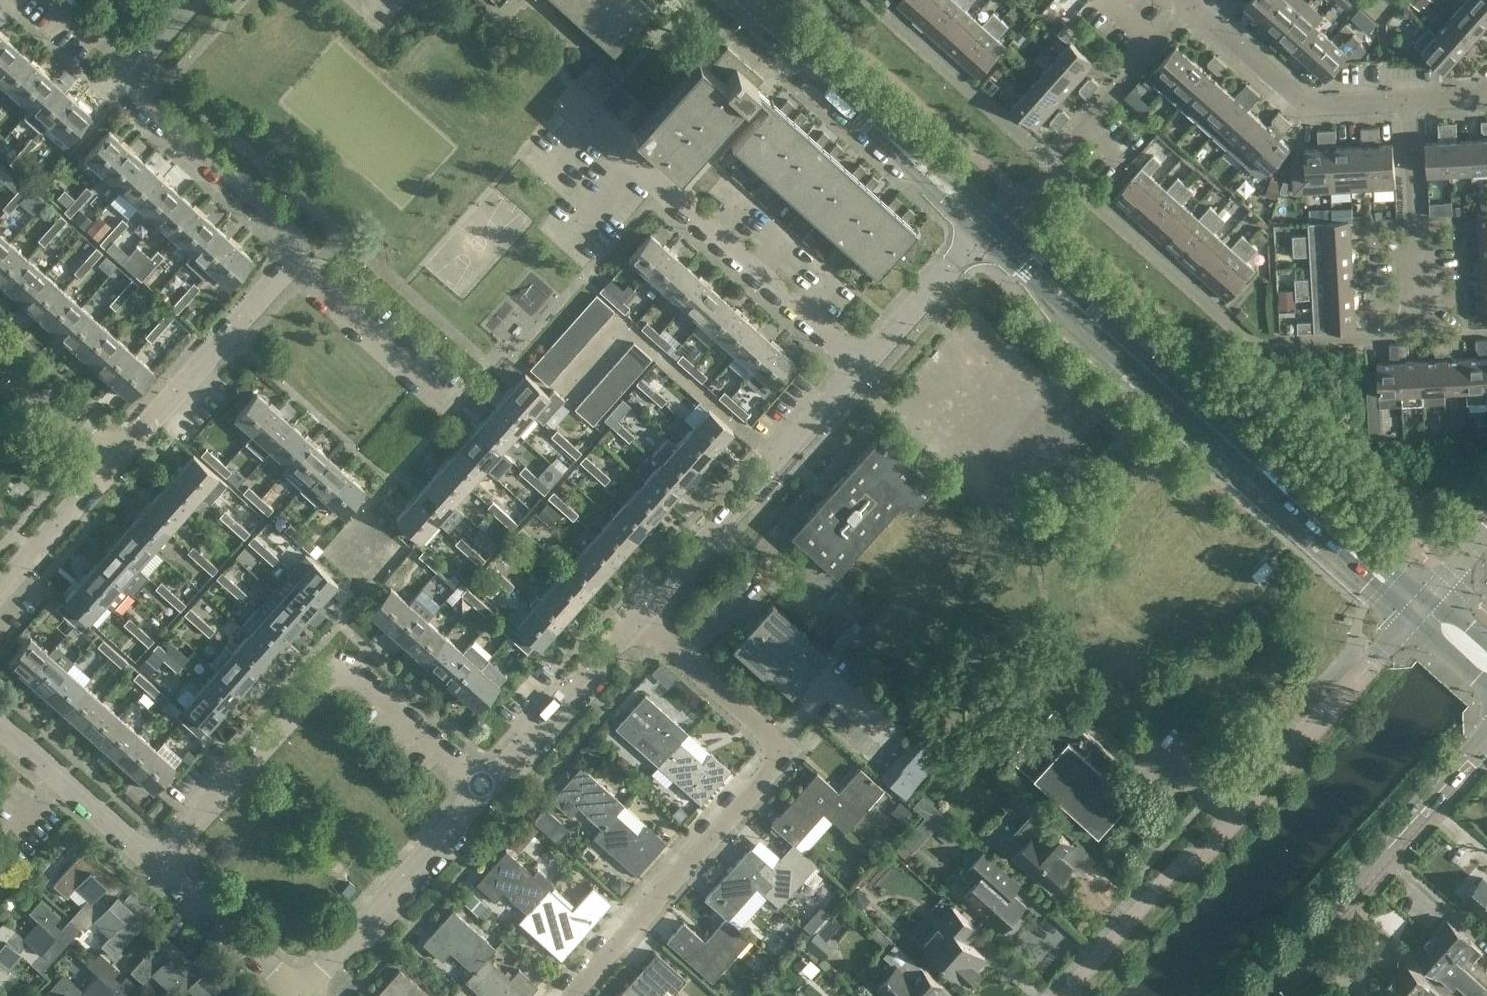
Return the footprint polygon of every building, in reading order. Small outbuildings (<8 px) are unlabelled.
[(613,54),(650,13),(653,15),(658,9),(652,4),(649,7),(641,0),(552,0),(613,54)] [(898,3),(914,18),(931,0),(901,0),(898,3)] [(914,18),(930,33),(960,0),(931,0),(914,18)] [(930,33),(946,47),(974,16),(965,8),(973,0),(960,0),(930,33)] [(1245,4),(1261,19),(1278,0),(1248,0),(1245,4)] [(1261,19),(1278,33),(1307,1),(1306,0),(1278,0),(1261,19)] [(1465,0),(1463,0),(1464,1),(1450,16),(1474,38),(1486,23),(1486,20),(1465,0)] [(1486,20),(1486,0),(1465,0),(1486,20)] [(1307,1),(1278,33),(1294,48),(1315,24),(1323,15),(1307,1)] [(1364,35),(1378,19),(1362,4),(1347,20),(1364,35)] [(974,16),(946,47),(962,61),(1001,18),(994,11),(983,24),(974,16)] [(1450,16),(1436,32),(1460,54),(1474,38),(1450,16)] [(1001,18),(962,61),(979,76),(1007,45),(998,37),(1009,25),(1001,18)] [(1315,24),(1294,48),(1310,62),(1331,38),(1315,24)] [(1064,26),(1061,26),(1057,31),(1069,42),(1056,57),(1080,78),(1095,62),(1073,42),(1077,37),(1064,26)] [(1460,54),(1436,32),(1428,26),(1413,42),(1445,70),(1460,54)] [(17,49),(0,33),(0,68),(17,49)] [(1331,38),(1310,62),(1327,77),(1348,53),(1360,40),(1353,33),(1345,42),(1344,41),(1339,45),(1331,38)] [(1176,43),(1155,67),(1143,80),(1149,86),(1153,82),(1164,92),(1164,91),(1193,58),(1176,43)] [(634,130),(633,131),(674,168),(675,166),(737,95),(743,100),(763,77),(727,46),(708,67),(698,57),(697,59),(701,63),(639,134),(634,130)] [(0,68),(0,82),(11,92),(35,65),(17,49),(0,68)] [(1221,59),(1215,53),(1208,61),(1208,64),(1213,68),(1221,59)] [(1080,78),(1056,57),(1042,73),(1065,94),(1080,78)] [(1193,58),(1164,91),(1180,106),(1209,73),(1193,58)] [(1221,59),(1213,68),(1218,73),(1222,73),(1228,66),(1221,59)] [(592,60),(576,79),(584,87),(601,68),(592,60)] [(35,65),(11,92),(29,108),(53,81),(35,65)] [(601,68),(584,87),(593,94),(609,75),(601,68)] [(1065,94),(1042,73),(1027,89),(1051,111),(1065,94)] [(1209,73),(1180,106),(1196,120),(1225,87),(1209,73)] [(609,75),(593,94),(601,101),(617,83),(609,75)] [(1093,90),(1100,83),(1092,77),(1089,77),(1084,82),(1093,90)] [(47,124),(71,97),(53,81),(29,108),(23,114),(41,130),(47,124)] [(1093,90),(1084,82),(1080,87),(1080,91),(1087,97),(1093,90)] [(1254,88),(1247,82),(1241,89),(1241,93),(1245,97),(1254,88)] [(617,83),(601,101),(609,108),(625,90),(617,83)] [(1225,87),(1196,120),(1212,135),(1242,102),(1225,87)] [(1254,88),(1245,97),(1250,102),(1254,102),(1261,95),(1254,88)] [(1051,111),(1027,89),(1012,106),(1036,127),(1051,111)] [(625,90),(609,108),(617,116),(634,98),(625,90)] [(71,97),(47,124),(65,140),(89,113),(71,97)] [(634,98),(617,116),(625,123),(642,105),(634,98)] [(772,99),(771,98),(730,144),(876,274),(916,230),(907,222),(915,213),(909,207),(900,217),(893,210),(902,201),(896,196),(888,205),(870,190),(878,180),(872,175),(864,184),(857,178),(866,169),(860,163),(851,173),(834,157),(842,148),(836,143),(828,152),(821,146),(829,137),(822,131),(814,140),(798,125),(806,116),(800,110),(792,119),(785,113),(793,104),(786,99),(778,108),(771,101),(772,99)] [(1242,102),(1212,135),(1228,149),(1258,116),(1242,102)] [(642,105),(625,123),(633,130),(650,112),(642,105)] [(1065,122),(1071,115),(1064,109),(1060,109),(1055,114),(1065,122)] [(1286,117),(1279,111),(1272,118),(1273,122),(1277,126),(1286,117)] [(1065,122),(1055,114),(1051,119),(1051,123),(1058,129),(1065,122)] [(1258,116),(1228,149),(1244,163),(1274,130),(1258,116)] [(1286,117),(1277,126),(1282,130),(1286,130),(1293,123),(1286,117)] [(1455,134),(1457,131),(1457,121),(1438,122),(1439,132),(1442,134),(1455,134)] [(1393,142),(1380,143),(1380,141),(1377,138),(1380,135),(1379,125),(1369,126),(1373,189),(1396,187),(1393,142)] [(1361,136),(1364,138),(1361,142),(1361,144),(1349,145),(1351,190),(1373,189),(1369,126),(1361,126),(1361,136)] [(1327,141),(1327,128),(1318,129),(1318,139),(1321,141),(1327,141)] [(1334,140),(1337,138),(1336,128),(1327,128),(1327,141),(1334,140)] [(84,156),(102,172),(126,146),(108,129),(84,156)] [(1274,130),(1252,154),(1244,163),(1261,178),(1291,145),(1274,130)] [(20,149),(27,155),(38,142),(31,136),(20,149)] [(1470,138),(1471,170),(1486,169),(1486,137),(1470,138)] [(1470,138),(1448,139),(1450,171),(1471,170),(1470,138)] [(1448,139),(1426,140),(1427,172),(1428,172),(1428,185),(1450,184),(1450,171),(1448,139)] [(1349,145),(1327,146),(1330,191),(1351,190),(1349,145)] [(126,146),(102,172),(120,188),(144,162),(126,146)] [(1305,147),(1305,159),(1296,160),(1293,166),(1295,192),(1330,191),(1327,146),(1305,147)] [(20,149),(9,161),(16,167),(27,155),(20,149)] [(1114,197),(1131,212),(1159,181),(1150,173),(1161,161),(1153,153),(1114,197)] [(144,162),(120,188),(138,204),(162,178),(144,162)] [(1214,176),(1222,184),(1227,178),(1219,171),(1214,176)] [(1159,181),(1131,212),(1147,226),(1186,183),(1178,176),(1167,188),(1159,181)] [(162,178),(138,204),(156,220),(179,194),(162,178)] [(1272,180),(1268,194),(1278,197),(1283,183),(1272,180)] [(31,188),(24,182),(13,195),(20,200),(31,188)] [(1186,183),(1147,226),(1163,240),(1190,210),(1183,203),(1194,190),(1186,183)] [(75,198),(81,204),(93,191),(86,185),(75,198)] [(179,194),(156,220),(173,236),(197,210),(179,194)] [(20,200),(13,195),(2,207),(8,213),(20,200)] [(75,198),(63,210),(70,216),(81,204),(75,198)] [(1190,210),(1163,240),(1179,255),(1218,212),(1211,205),(1199,218),(1190,210)] [(1354,205),(1311,205),(1311,216),(1354,216),(1354,205)] [(197,210),(173,236),(191,252),(215,226),(197,210)] [(1479,235),(1486,234),(1486,211),(1477,212),(1479,235)] [(1218,212),(1179,255),(1195,269),(1223,239),(1214,231),(1226,219),(1218,212)] [(60,214),(49,226),(55,232),(67,220),(60,214)] [(110,230),(117,236),(128,223),(122,217),(110,230)] [(1292,234),(1293,245),(1350,242),(1349,219),(1308,222),(1308,234),(1292,234)] [(44,245),(55,232),(49,226),(37,239),(44,245)] [(215,226),(191,252),(209,268),(233,242),(215,226)] [(110,230),(99,242),(106,248),(117,236),(110,230)] [(8,241),(0,233),(0,250),(8,241)] [(669,249),(650,233),(628,258),(646,274),(669,249)] [(1255,240),(1260,245),(1267,237),(1261,233),(1255,240)] [(1223,239),(1195,269),(1211,284),(1250,241),(1242,234),(1231,246),(1223,239)] [(1479,235),(1480,256),(1486,256),(1486,234),(1479,235)] [(0,250),(0,281),(3,283),(26,257),(8,241),(0,250)] [(1250,241),(1211,284),(1228,299),(1255,268),(1246,260),(1257,248),(1250,241)] [(233,242),(209,268),(227,285),(251,258),(233,242)] [(1350,242),(1293,245),(1293,255),(1310,255),(1310,266),(1352,263),(1350,242)] [(121,262),(141,280),(164,255),(158,249),(151,257),(137,244),(121,262)] [(96,246),(88,255),(94,260),(102,252),(96,246)] [(669,249),(646,274),(664,290),(687,265),(669,249)] [(94,260),(88,255),(73,271),(80,277),(94,260)] [(26,257),(3,283),(21,299),(44,272),(26,257)] [(1352,263),(1310,266),(1311,277),(1294,278),(1295,288),(1353,285),(1352,263)] [(687,265),(664,290),(682,306),(705,281),(687,265)] [(44,272),(21,299),(39,315),(62,288),(44,272)] [(138,284),(132,278),(120,290),(127,296),(138,284)] [(182,294),(188,300),(200,287),(193,281),(182,294)] [(705,281),(682,306),(700,322),(722,297),(705,281)] [(617,294),(604,283),(599,289),(611,301),(617,294)] [(1353,285),(1295,288),(1287,289),(1288,298),(1295,297),(1295,298),(1312,297),(1313,309),(1354,306),(1353,285)] [(62,288),(39,315),(57,331),(80,304),(62,288)] [(127,296),(120,290),(109,303),(116,309),(127,296)] [(596,293),(588,302),(605,318),(614,309),(596,293)] [(182,294),(171,306),(177,312),(188,300),(182,294)] [(630,306),(617,294),(611,301),(624,312),(630,306)] [(722,297),(700,322),(718,338),(740,313),(722,297)] [(1279,299),(1280,310),(1290,309),(1289,298),(1279,299)] [(588,302),(580,310),(598,326),(605,318),(588,302)] [(80,304),(57,331),(75,347),(98,320),(80,304)] [(1354,306),(1313,309),(1313,320),(1297,321),(1297,332),(1355,329),(1354,306)] [(174,316),(167,310),(156,322),(163,328),(174,316)] [(580,310),(573,318),(591,334),(598,326),(580,310)] [(740,313),(718,338),(736,354),(758,329),(740,313)] [(573,318),(566,326),(584,342),(591,334),(573,318)] [(98,320),(75,347),(93,363),(116,336),(98,320)] [(659,332),(646,321),(640,327),(653,338),(659,332)] [(163,328),(156,322),(145,335),(152,341),(163,328)] [(566,326),(559,334),(577,350),(584,342),(566,326)] [(758,329),(736,354),(754,370),(776,345),(758,329)] [(671,343),(659,332),(653,338),(666,350),(671,343)] [(559,334),(551,342),(569,358),(577,350),(559,334)] [(116,336),(93,363),(111,379),(134,352),(116,336)] [(1477,356),(1465,357),(1468,402),(1486,401),(1486,370),(1485,338),(1476,338),(1477,348),(1479,350),(1476,354),(1477,356)] [(1433,356),(1433,359),(1423,359),(1425,403),(1445,402),(1445,390),(1442,340),(1433,341),(1434,350),(1436,352),(1433,356)] [(1466,388),(1465,357),(1453,358),(1452,355),(1449,352),(1452,349),(1451,340),(1442,340),(1445,390),(1466,388)] [(632,341),(625,349),(642,365),(650,357),(632,341)] [(551,342),(544,350),(562,366),(569,358),(551,342)] [(1409,352),(1408,342),(1399,343),(1400,355),(1406,355),(1409,352)] [(1400,355),(1399,343),(1390,343),(1390,353),(1393,355),(1400,355)] [(776,345),(754,370),(772,386),(795,361),(776,345)] [(1194,355),(1182,345),(1178,350),(1190,360),(1194,355)] [(642,365),(625,349),(617,357),(635,373),(642,365)] [(544,350),(537,358),(555,374),(562,366),(544,350)] [(134,352),(111,379),(129,395),(153,368),(134,352)] [(695,364),(682,352),(676,359),(689,370),(695,364)] [(1089,370),(1093,366),(1081,355),(1077,360),(1089,370)] [(635,373),(617,357),(610,365),(628,381),(635,373)] [(537,358),(529,367),(547,383),(555,374),(537,358)] [(1423,359),(1400,360),(1402,404),(1425,403),(1423,359)] [(1400,360),(1377,362),(1380,405),(1402,404),(1400,360)] [(707,375),(695,364),(689,370),(701,382),(707,375)] [(610,365),(603,373),(621,389),(628,381),(610,365)] [(548,394),(524,373),(508,391),(532,413),(533,411),(548,394)] [(621,389),(603,373),(596,382),(613,397),(621,389)] [(654,387),(641,376),(635,382),(648,394),(654,387)] [(596,382),(588,390),(606,406),(613,397),(596,382)] [(667,398),(654,387),(648,394),(661,405),(667,398)] [(533,411),(543,420),(564,398),(554,389),(548,394),(533,411)] [(588,390),(581,398),(599,414),(606,406),(588,390)] [(736,401),(723,390),(718,396),(731,408),(736,401)] [(233,416),(252,432),(274,408),(256,391),(233,416)] [(532,413),(508,391),(492,409),(516,431),(532,413)] [(581,398),(573,406),(591,422),(599,414),(581,398)] [(749,412),(736,401),(731,408),(743,419),(749,412)] [(708,407),(691,426),(716,448),(733,429),(708,407)] [(274,408),(252,432),(270,448),(292,424),(274,408)] [(516,431),(492,409),(476,427),(500,449),(516,431)] [(622,424),(609,412),(604,418),(616,430),(622,424)] [(292,424),(270,448),(287,465),(310,440),(292,424)] [(634,435),(622,424),(616,430),(629,441),(634,435)] [(691,426),(675,444),(700,466),(716,448),(691,426)] [(500,449),(476,427),(459,445),(484,467),(500,449)] [(569,439),(556,428),(550,435),(563,446),(569,439)] [(790,533),(835,574),(899,502),(908,510),(933,483),(878,434),(790,533)] [(576,458),(581,451),(569,439),(563,446),(576,458)] [(305,481),(328,456),(310,440),(287,465),(283,470),(300,486),(305,481)] [(675,444),(659,462),(684,484),(700,466),(675,444)] [(484,467),(459,445),(443,463),(468,484),(484,467)] [(218,458),(206,448),(201,453),(213,465),(218,458)] [(217,475),(192,453),(176,471),(201,494),(217,475)] [(598,465),(585,454),(579,461),(592,472),(598,465)] [(328,456),(305,481),(323,497),(345,472),(328,456)] [(231,470),(218,458),(213,465),(226,476),(231,470)] [(659,462),(643,480),(668,502),(684,484),(659,462)] [(468,484),(443,463),(427,481),(452,502),(468,484)] [(536,475),(524,464),(518,470),(531,481),(536,475)] [(610,477),(598,465),(592,472),(604,483),(610,477)] [(201,494),(176,471),(160,489),(185,511),(201,494)] [(345,472),(323,497),(341,513),(364,489),(345,472)] [(549,487),(536,475),(531,481),(544,493),(549,487)] [(643,480),(627,498),(652,520),(668,502),(643,480)] [(452,502),(427,481),(411,499),(436,520),(452,502)] [(254,502),(260,495),(248,485),(242,491),(254,502)] [(185,511),(160,489),(144,507),(169,529),(185,511)] [(566,501),(553,490),(547,497),(560,508),(566,501)] [(254,502),(268,514),(273,507),(260,495),(254,502)] [(627,498),(611,515),(636,538),(652,520),(627,498)] [(436,520),(411,499),(395,517),(419,539),(436,520)] [(505,511),(492,500),(487,506),(499,518),(505,511)] [(578,512),(566,501),(560,508),(572,519),(578,512)] [(169,529),(144,507),(128,525),(153,547),(169,529)] [(237,520),(225,509),(219,515),(231,526),(237,520)] [(512,529),(517,523),(505,511),(499,518),(512,529)] [(611,515),(595,533),(620,556),(636,538),(611,515)] [(250,531),(237,520),(231,526),(244,538),(250,531)] [(302,534),(289,522),(284,528),(297,540),(302,534)] [(153,547),(128,525),(112,543),(137,565),(153,547)] [(528,543),(534,537),(521,525),(515,532),(528,543)] [(481,526),(475,533),(492,548),(498,541),(481,526)] [(595,533),(579,551),(604,574),(620,556),(595,533)] [(315,545),(302,534),(297,540),(309,551),(315,545)] [(266,546),(253,535),(248,541),(261,553),(266,546)] [(473,547),(460,536),(454,542),(467,553),(473,547)] [(546,548),(534,537),(528,543),(540,554),(546,548)] [(137,565),(112,543),(96,561),(121,583),(137,565)] [(205,556),(193,545),(187,551),(199,562),(205,556)] [(279,557),(266,546),(261,553),(273,564),(279,557)] [(485,558),(473,547),(467,553),(480,565),(485,558)] [(430,565),(435,559),(424,548),(418,555),(430,565)] [(579,551),(563,569),(588,591),(604,574),(579,551)] [(218,567),(205,556),(199,562),(212,574),(218,567)] [(443,577),(449,571),(435,559),(430,565),(443,577)] [(1260,579),(1273,565),(1266,559),(1253,573),(1260,579)] [(312,560),(295,578),(320,600),(336,582),(312,560)] [(129,590),(121,583),(96,561),(80,579),(105,601),(113,608),(129,590)] [(496,579),(502,573),(489,561),(483,568),(496,579)] [(563,569),(547,587),(572,609),(588,591),(563,569)] [(234,582),(221,570),(216,577),(229,588),(234,582)] [(514,584),(502,573),(496,579),(508,590),(514,584)] [(295,578),(279,596),(304,618),(320,600),(295,578)] [(105,601),(80,579),(64,597),(89,619),(105,601)] [(173,591),(161,580),(155,587),(167,598),(173,591)] [(247,593),(234,582),(229,588),(241,600),(247,593)] [(367,610),(386,627),(408,602),(389,586),(367,610)] [(477,596),(466,586),(460,593),(471,603),(477,596)] [(547,587),(531,605),(556,627),(572,609),(547,587)] [(304,618),(279,596),(272,590),(256,608),(288,636),(304,618)] [(186,603),(173,591),(167,598),(180,610),(186,603)] [(408,602),(386,627),(404,643),(426,618),(433,610),(415,594),(408,602)] [(492,609),(477,596),(471,603),(486,616),(492,609)] [(74,612),(61,601),(56,607),(68,619),(74,612)] [(525,601),(509,619),(539,646),(556,627),(531,605),(530,606),(525,601)] [(772,603),(733,647),(767,677),(770,674),(790,692),(824,655),(803,636),(806,633),(772,603)] [(202,618),(189,606),(184,613),(196,624),(202,618)] [(288,636),(256,608),(240,626),(247,632),(272,654),(288,636)] [(86,624),(74,612),(68,619),(81,630),(86,624)] [(141,627),(129,616),(123,622),(135,634),(141,627)] [(215,629),(202,618),(196,624),(209,635),(215,629)] [(426,618),(404,643),(422,659),(444,634),(426,618)] [(519,634),(507,623),(501,629),(513,640),(519,634)] [(154,639),(141,627),(135,634),(148,645),(154,639)] [(247,632),(231,650),(256,672),(272,654),(247,632)] [(444,634),(422,659),(440,675),(461,650),(444,634)] [(533,646),(519,634),(513,640),(527,652),(533,646)] [(8,660),(26,677),(48,652),(30,636),(8,660)] [(109,655),(115,649),(103,638),(97,645),(109,655)] [(170,654),(157,642),(152,648),(165,660),(170,654)] [(461,650),(440,675),(458,690),(479,666),(480,667),(488,658),(470,642),(462,651),(461,650)] [(122,667),(128,661),(115,649),(109,655),(122,667)] [(231,650),(215,668),(240,690),(256,672),(231,650)] [(48,652),(26,677),(44,693),(66,668),(48,652)] [(183,665),(170,654),(165,660),(177,671),(183,665)] [(660,694),(678,674),(661,658),(643,679),(660,694)] [(479,666),(458,690),(476,707),(498,682),(480,667),(479,666)] [(66,668),(44,693),(62,709),(84,684),(66,668)] [(215,668),(199,686),(224,708),(240,690),(215,668)] [(145,687),(150,681),(138,670),(133,677),(145,687)] [(145,687),(158,699),(162,703),(168,697),(150,681),(145,687)] [(84,684),(62,709),(79,725),(102,700),(84,684)] [(199,686),(183,704),(207,726),(224,708),(199,686)] [(688,731),(644,692),(614,726),(633,744),(642,734),(665,755),(679,741),(688,731)] [(206,730),(169,697),(161,706),(167,712),(175,714),(200,736),(206,730)] [(102,700),(79,725),(97,740),(119,716),(102,700)] [(1056,705),(1010,757),(1100,833),(1134,796),(1108,773),(1118,761),(1056,705)] [(119,716),(97,740),(115,756),(137,732),(119,716)] [(137,732),(115,756),(133,772),(155,748),(137,732)] [(702,762),(679,741),(665,755),(657,765),(700,803),(730,769),(710,752),(702,762)] [(155,748),(133,772),(151,789),(173,764),(155,748)] [(187,751),(181,757),(187,762),(193,756),(187,751)] [(578,806),(601,827),(615,813),(623,804),(581,765),(551,798),(570,816),(578,806)] [(839,790),(832,784),(823,793),(838,807),(830,816),(845,831),(883,788),(860,767),(839,790)] [(770,823),(792,842),(795,842),(823,811),(830,816),(838,807),(823,793),(832,784),(817,771),(770,823)] [(913,813),(899,800),(890,811),(904,823),(913,813)] [(556,836),(568,823),(546,803),(534,816),(556,836)] [(680,819),(686,812),(682,808),(676,808),(672,813),(680,819)] [(1056,883),(1060,884),(1065,879),(1063,875),(1067,871),(1063,868),(1069,862),(1061,855),(1072,843),(1035,811),(1014,834),(1026,844),(1016,855),(1039,875),(1037,878),(1045,886),(1049,885),(1052,887),(1056,883)] [(638,833),(615,813),(601,827),(593,836),(636,875),(666,842),(646,824),(638,833)] [(772,866),(765,860),(756,870),(771,882),(763,892),(778,906),(779,905),(783,909),(787,905),(783,900),(817,863),(795,842),(792,842),(772,866)] [(705,898),(726,917),(728,918),(756,886),(763,892),(771,882),(756,870),(765,860),(750,846),(705,898)] [(75,886),(88,897),(91,900),(85,908),(95,917),(107,904),(96,895),(106,885),(116,894),(126,884),(85,848),(53,884),(67,896),(75,886)] [(502,891),(525,912),(548,887),(505,850),(475,883),(494,900),(502,891)] [(981,878),(966,896),(1003,929),(1026,905),(1007,888),(1016,877),(986,850),(970,869),(981,878)] [(39,888),(47,878),(39,871),(30,880),(39,888)] [(1482,877),(1475,884),(1474,883),(1467,892),(1468,893),(1466,895),(1486,914),(1486,881),(1482,877)] [(95,917),(85,908),(72,922),(83,931),(91,922),(107,936),(98,945),(112,957),(155,909),(132,888),(122,899),(116,894),(106,885),(96,895),(107,904),(95,917)] [(571,904),(554,889),(552,891),(548,887),(525,912),(517,921),(561,960),(611,903),(593,886),(572,909),(569,906),(571,904)] [(75,931),(40,899),(28,913),(36,921),(22,937),(13,929),(3,940),(15,951),(25,940),(39,953),(29,963),(39,971),(75,931)] [(942,921),(922,943),(964,980),(966,978),(969,981),(980,968),(977,966),(985,956),(967,940),(977,928),(952,906),(940,919),(942,921)] [(449,950),(472,971),(473,972),(487,958),(495,948),(452,909),(422,942),(441,959),(449,950)] [(750,937),(728,918),(726,917),(705,941),(683,921),(666,940),(711,981),(750,937)] [(3,992),(7,995),(12,995),(19,989),(12,982),(15,979),(6,970),(20,954),(29,963),(39,953),(25,940),(15,951),(3,940),(13,929),(2,919),(0,922),(0,989),(3,992)] [(1430,936),(1486,986),(1486,985),(1486,970),(1477,961),(1484,952),(1446,919),(1430,936)] [(180,995),(170,986),(182,973),(192,982),(201,973),(190,963),(192,962),(162,935),(129,972),(142,984),(151,974),(167,988),(160,995),(179,995),(180,995)] [(1430,936),(1414,954),(1453,988),(1457,984),(1471,995),(1486,995),(1486,989),(1485,987),(1486,986),(1430,936)] [(782,947),(774,940),(767,948),(775,955),(782,947)] [(878,984),(892,995),(933,995),(930,993),(933,990),(936,992),(943,985),(896,942),(885,954),(896,964),(878,984)] [(668,986),(674,991),(686,977),(656,951),(616,995),(659,995),(668,986)] [(72,982),(63,993),(67,995),(83,995),(85,994),(87,995),(125,995),(135,985),(98,952),(87,965),(96,974),(81,990),(72,982)] [(192,962),(190,963),(201,973),(192,982),(182,973),(170,986),(180,995),(186,989),(194,995),(232,995),(240,987),(201,952),(192,962)] [(487,958),(473,972),(472,971),(464,980),(482,995),(528,995),(537,986),(517,968),(509,978),(487,958)] [(1390,982),(1406,995),(1443,995),(1429,984),(1406,964),(1390,982)] [(398,969),(374,995),(429,995),(398,969)] [(41,995),(67,995),(63,993),(72,982),(62,973),(41,995)] [(1378,995),(1406,995),(1390,982),(1378,995)]
